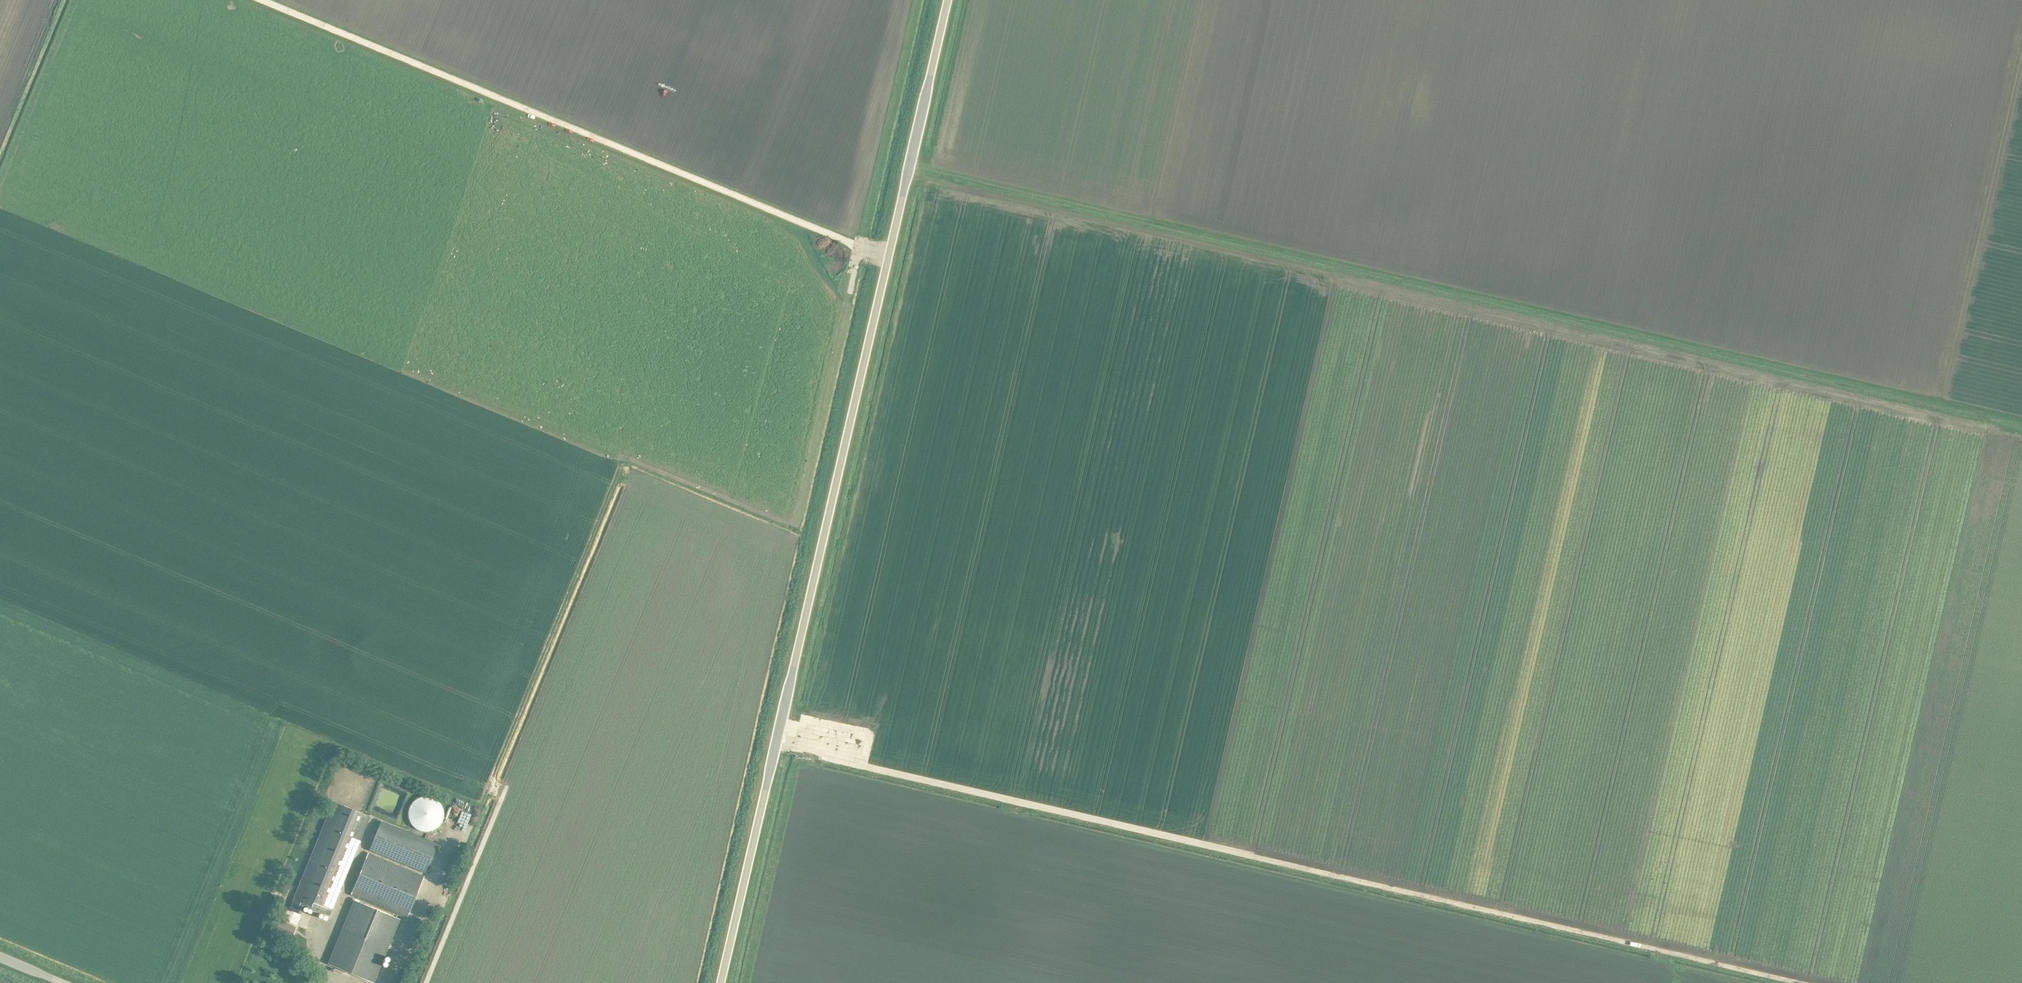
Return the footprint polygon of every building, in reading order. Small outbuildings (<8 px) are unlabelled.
[(292,900),(329,915),(369,816),(333,801),(292,900)] [(437,843),(380,820),(369,849),(425,872),(437,843)] [(423,876),(368,853),(351,894),(406,917),(423,876)] [(373,982),(399,919),(354,900),(328,963),(373,982)] [(293,927),(279,921),(275,931),(288,937),(293,927)]
